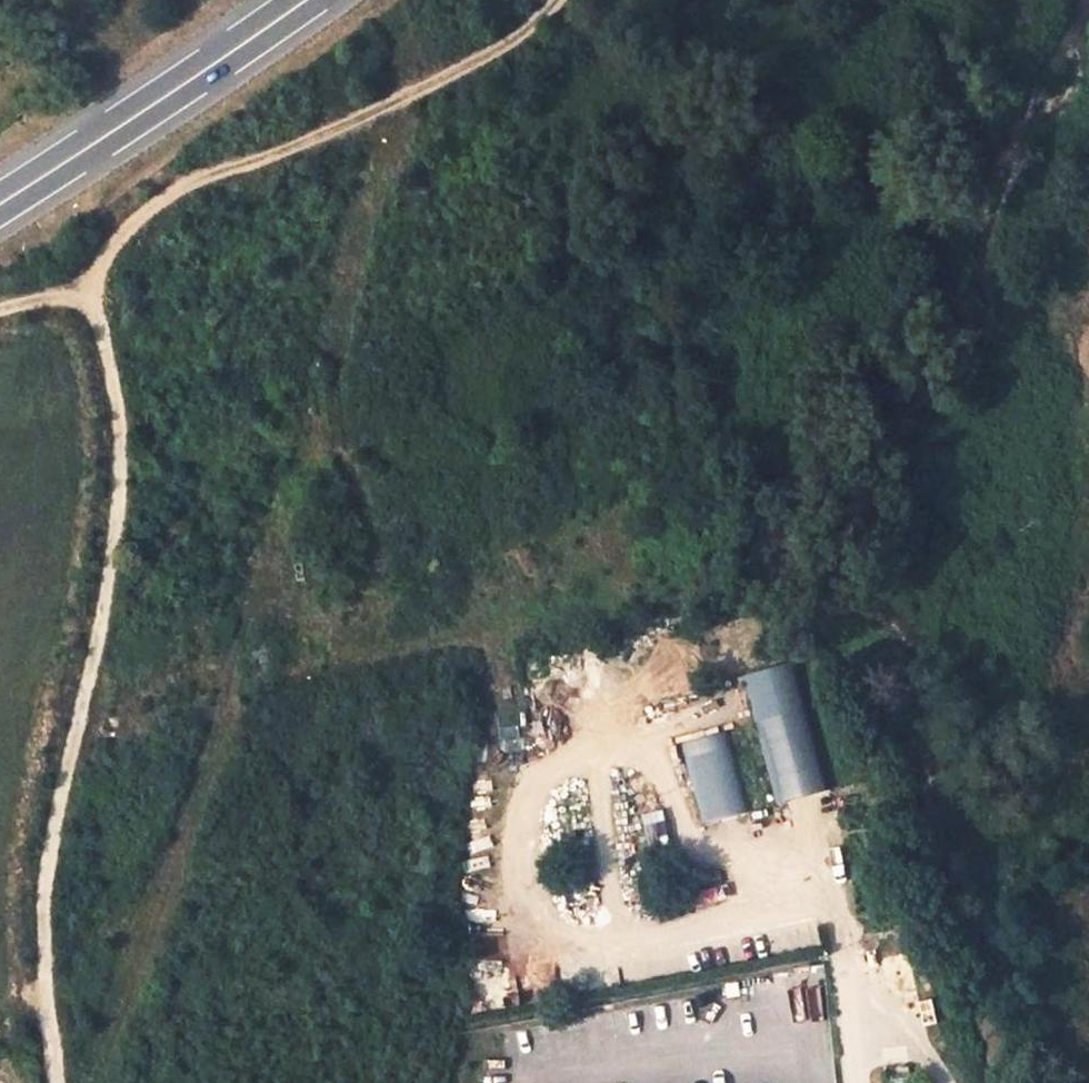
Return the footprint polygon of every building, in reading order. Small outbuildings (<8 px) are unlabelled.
[(796,662),(744,676),(780,807),(832,793),(796,662)] [(728,732),(682,745),(705,828),(751,815),(728,732)]
